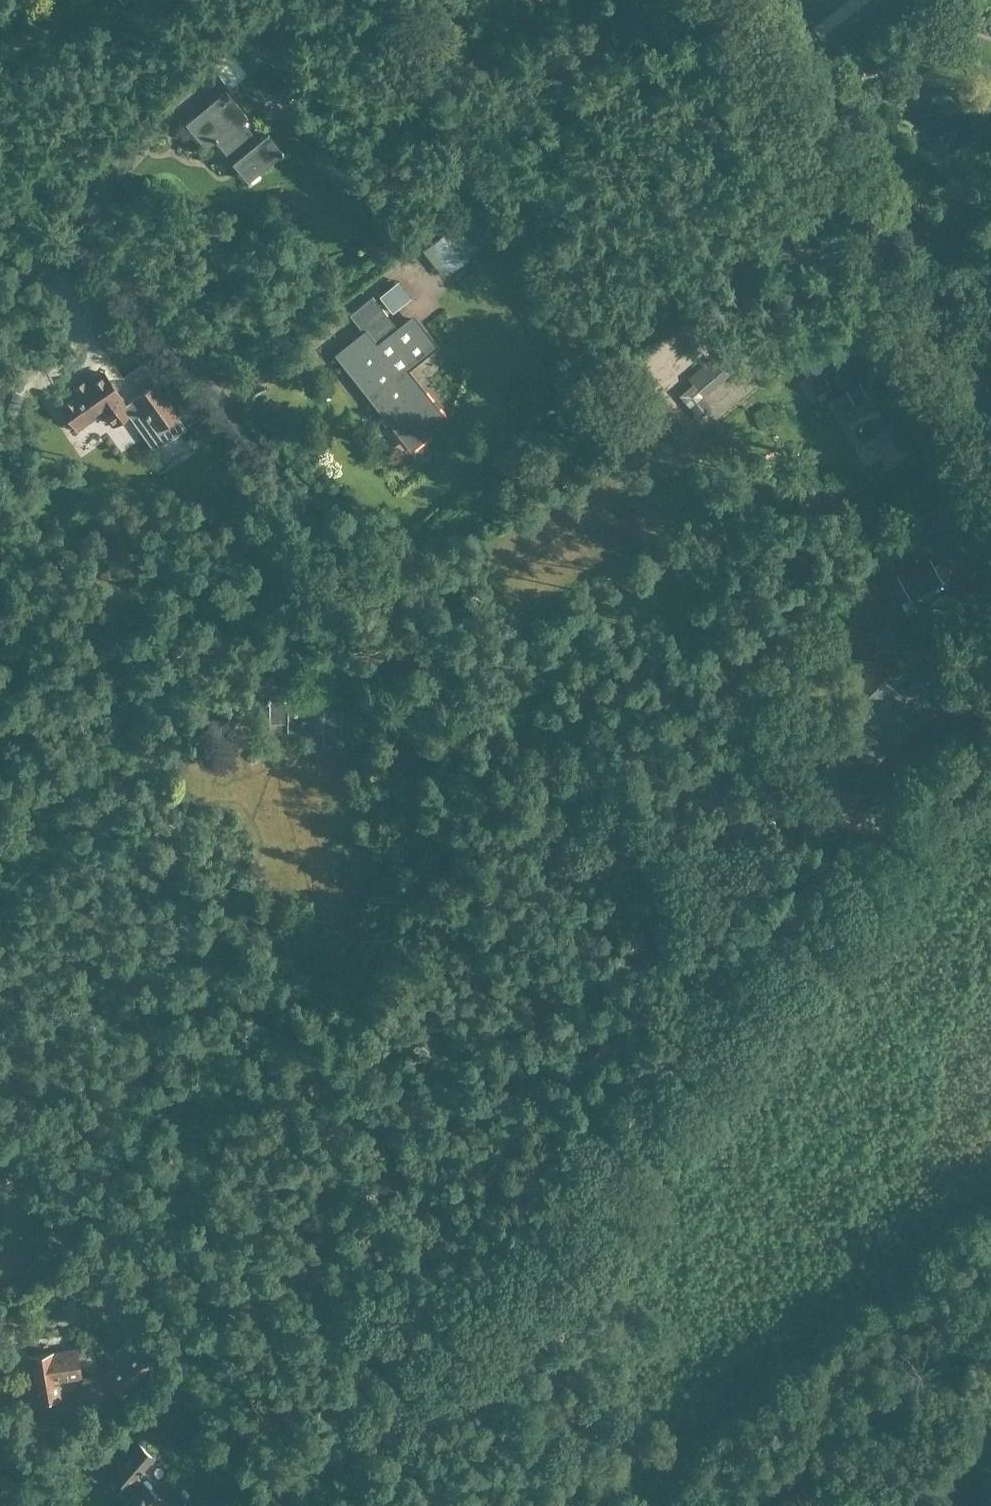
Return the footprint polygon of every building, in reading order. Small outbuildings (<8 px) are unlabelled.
[(872,6),(880,16),(897,3),(894,0),(879,0),(872,6)] [(232,95),(249,85),(231,55),(214,65),(232,95)] [(272,76),(271,86),(284,88),(285,78),(272,76)] [(195,118),(186,125),(207,150),(219,139),(236,160),(233,162),(249,180),(284,151),(268,133),(259,141),(243,122),(248,117),(227,91),(211,104),(215,109),(213,110),(199,122),(195,118)] [(462,224),(478,244),(492,233),(475,213),(462,224)] [(461,225),(430,250),(446,269),(477,245),(461,225)] [(401,287),(382,303),(396,321),(416,305),(401,287)] [(405,369),(435,346),(413,319),(399,330),(373,298),(350,315),(366,334),(340,355),(412,446),(445,420),(405,369)] [(756,370),(737,347),(719,362),(714,356),(688,378),(693,384),(680,395),(699,418),(713,406),(704,397),(729,375),(738,385),(756,370)] [(137,398),(126,406),(120,398),(122,397),(104,372),(60,403),(78,428),(104,410),(114,424),(129,413),(132,417),(144,408),(158,427),(145,436),(155,450),(185,428),(176,415),(177,415),(155,384),(136,397),(137,398)] [(880,465),(866,476),(872,484),(886,473),(880,465)] [(891,624),(875,640),(882,647),(873,656),(893,676),(856,711),(876,732),(857,751),(874,768),(955,689),(891,624)] [(263,668),(262,695),(270,695),(270,721),(288,721),(288,729),(323,730),(323,733),(323,744),(342,744),(342,695),(293,695),(293,668),(263,668)] [(10,1188),(0,1175),(0,1196),(10,1188)] [(157,1367),(138,1346),(106,1376),(124,1396),(157,1367)] [(82,1376),(78,1349),(30,1356),(37,1400),(61,1397),(58,1380),(82,1376)] [(120,1494),(128,1501),(124,1505),(159,1505),(164,1500),(145,1482),(144,1483),(136,1477),(154,1456),(141,1444),(114,1475),(127,1487),(120,1494)] [(42,1455),(36,1460),(40,1464),(46,1459),(42,1455)]
